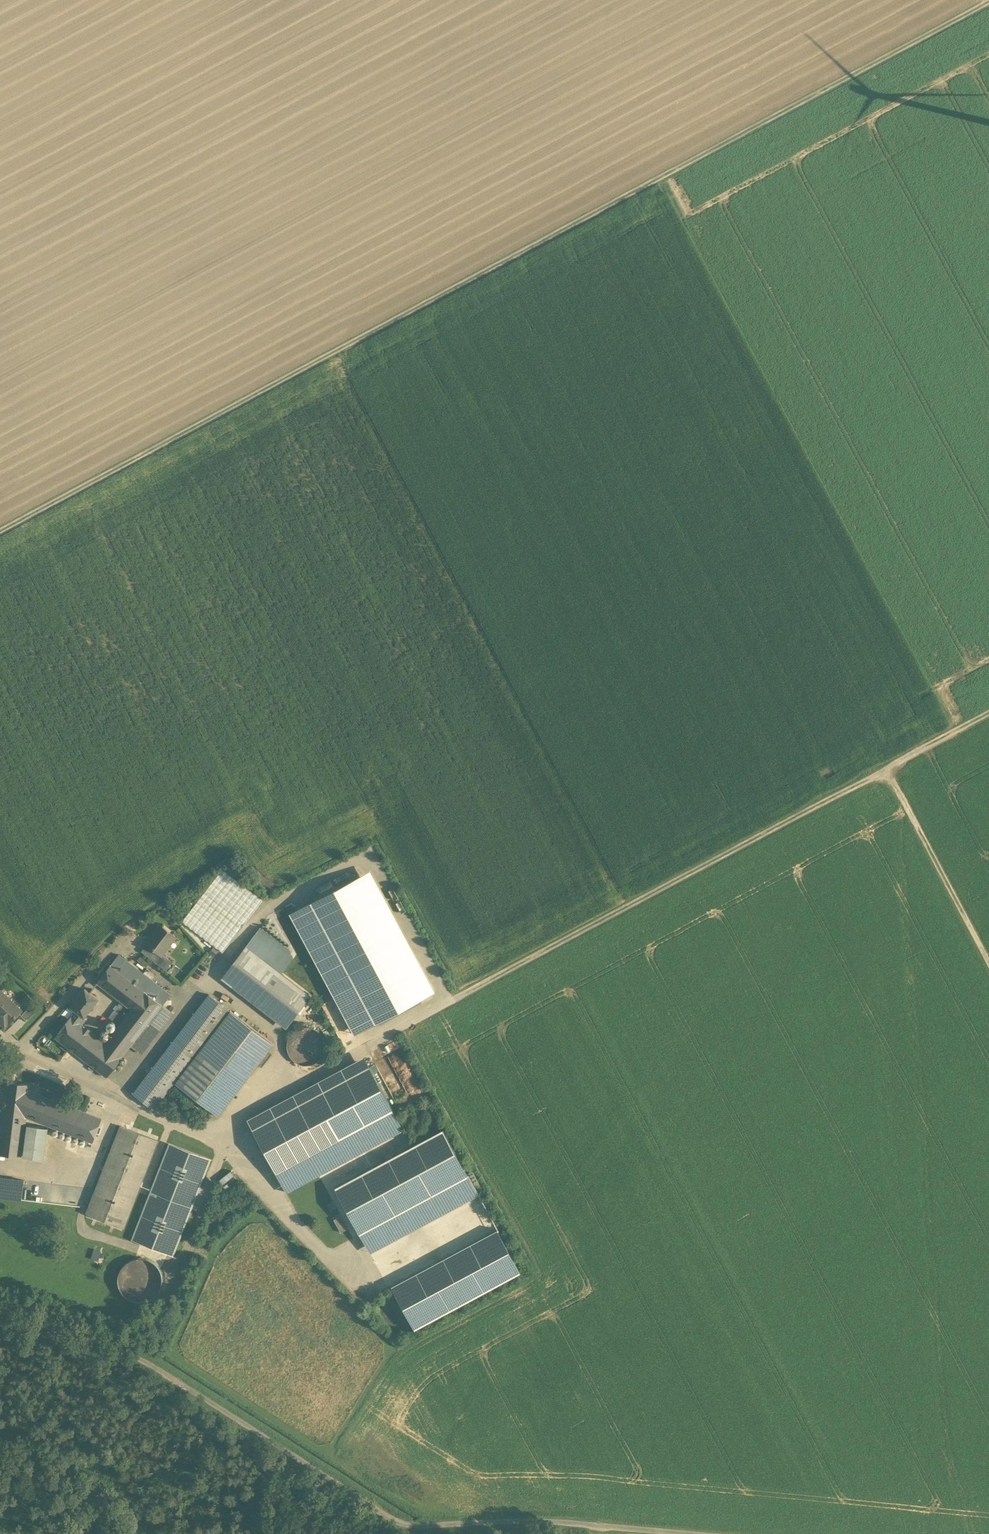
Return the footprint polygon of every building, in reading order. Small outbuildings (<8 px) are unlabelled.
[(183,920),(224,952),(264,899),(222,868),(183,920)] [(314,900),(290,912),(356,1034),(379,1022),(381,1024),(422,1002),(421,999),(435,992),(370,870),(355,877),(354,875),(335,886),(332,880),(318,888),(320,893),(313,897),(314,900)] [(148,943),(162,954),(162,953),(175,936),(160,925),(147,943),(148,943)] [(261,927),(222,978),(287,1028),(311,997),(281,973),(293,957),(289,948),(261,927)] [(142,951),(156,962),(162,954),(148,943),(142,951)] [(172,961),(162,953),(162,954),(156,962),(165,970),(172,961)] [(111,965),(145,991),(161,1004),(170,993),(119,954),(111,965)] [(135,962),(143,970),(150,962),(142,954),(135,962)] [(145,991),(111,965),(97,982),(121,1001),(131,1008),(145,991)] [(99,998),(85,988),(71,1006),(76,1010),(85,1017),(86,1015),(99,998)] [(0,990),(0,1015),(2,1017),(0,1020),(0,1022),(6,1027),(22,1010),(1,989),(0,990)] [(106,1042),(123,1056),(132,1045),(143,1053),(173,1013),(161,1004),(145,991),(131,1008),(119,1024),(106,1042)] [(277,1043),(212,993),(134,1087),(157,1112),(177,1088),(218,1115),(277,1043)] [(131,1008),(121,1001),(109,1017),(119,1024),(131,1008)] [(32,1005),(22,1015),(27,1020),(37,1010),(32,1005)] [(88,1017),(86,1015),(85,1017),(76,1010),(71,1015),(82,1024),(88,1017)] [(106,1042),(82,1024),(71,1015),(55,1037),(98,1069),(105,1075),(107,1076),(123,1056),(106,1042)] [(291,1050),(306,1051),(305,1061),(319,1062),(321,1028),(293,1027),(291,1050)] [(397,1038),(369,1053),(397,1108),(426,1093),(397,1038)] [(247,1119),(287,1192),(405,1129),(365,1056),(247,1119)] [(105,1075),(98,1069),(95,1073),(102,1079),(105,1075)] [(7,1082),(0,1135),(0,1153),(22,1156),(27,1117),(30,1091),(31,1085),(7,1082)] [(36,1093),(30,1091),(27,1117),(93,1142),(102,1119),(36,1093)] [(48,1127),(28,1124),(24,1156),(44,1159),(48,1127)] [(122,1126),(87,1213),(124,1228),(157,1140),(122,1126)] [(479,1194),(443,1128),(335,1187),(371,1253),(479,1194)] [(210,1160),(169,1145),(133,1238),(174,1253),(210,1160)] [(224,1182),(236,1174),(234,1170),(222,1178),(224,1182)] [(0,1177),(0,1198),(22,1200),(25,1180),(0,1177)] [(342,1215),(333,1219),(339,1232),(347,1228),(342,1215)] [(498,1229),(392,1285),(415,1328),(520,1272),(498,1229)] [(145,1254),(120,1269),(136,1295),(157,1282),(151,1271),(154,1269),(145,1254)]
